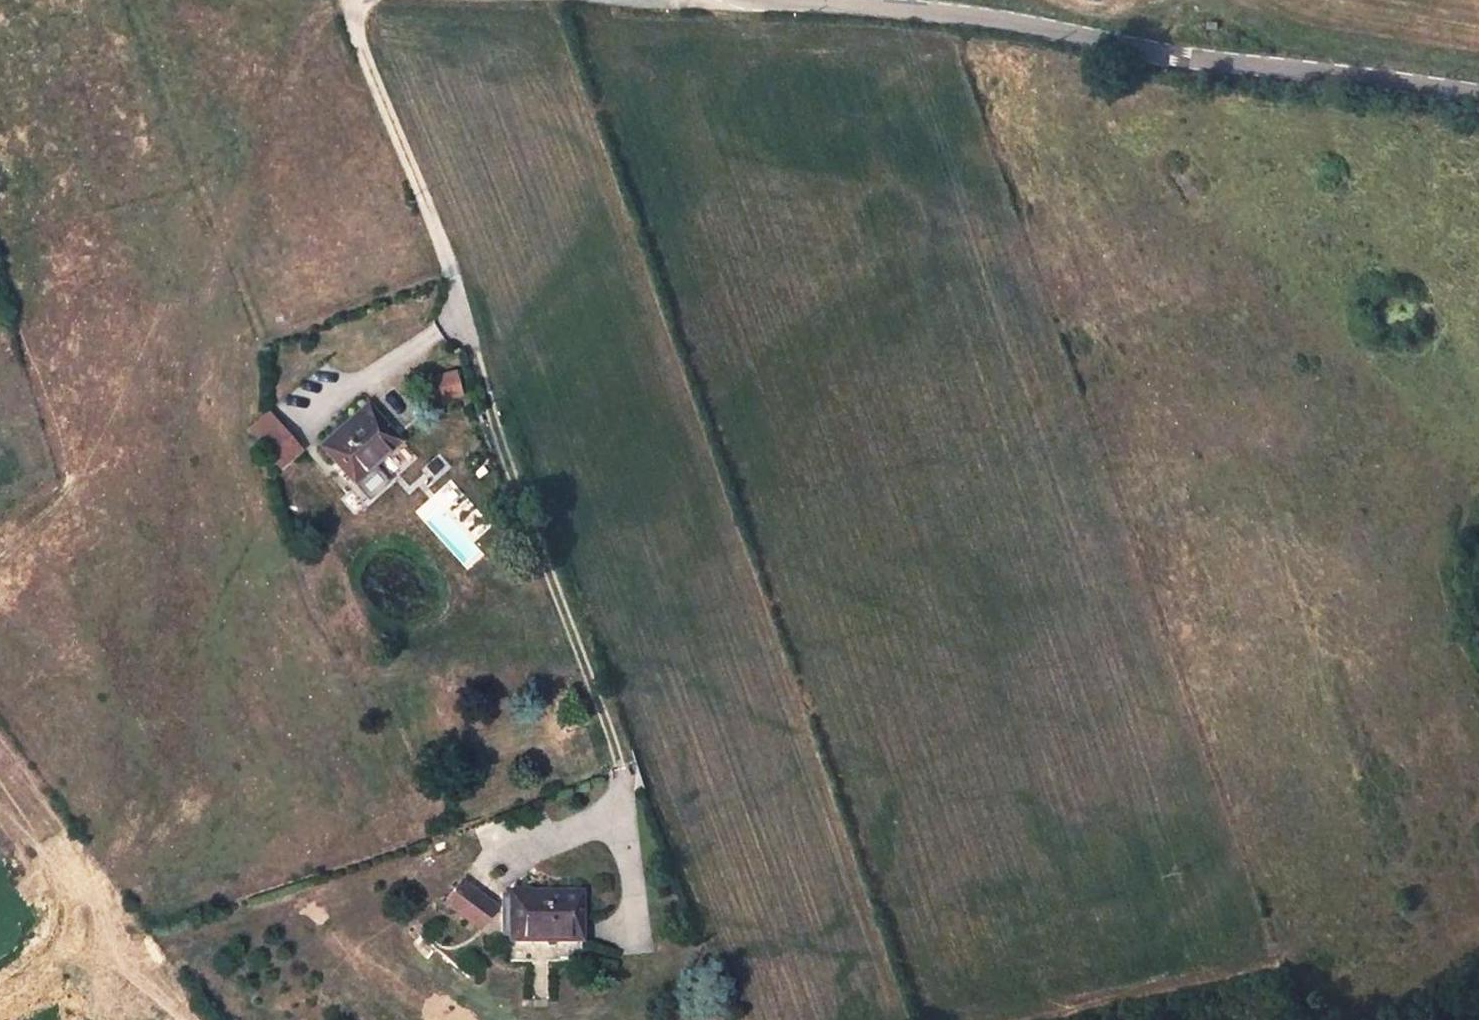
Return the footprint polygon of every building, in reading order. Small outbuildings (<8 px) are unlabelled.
[(428,375),(435,401),(460,395),(453,369),(428,375)] [(330,445),(362,483),(411,442),(378,404),(330,445)] [(276,410),(256,427),(287,465),(307,449),(276,410)] [(456,877),(438,905),(477,930),(495,902),(456,877)] [(589,958),(592,903),(515,896),(515,903),(508,902),(505,942),(512,943),(511,952),(589,958)]
